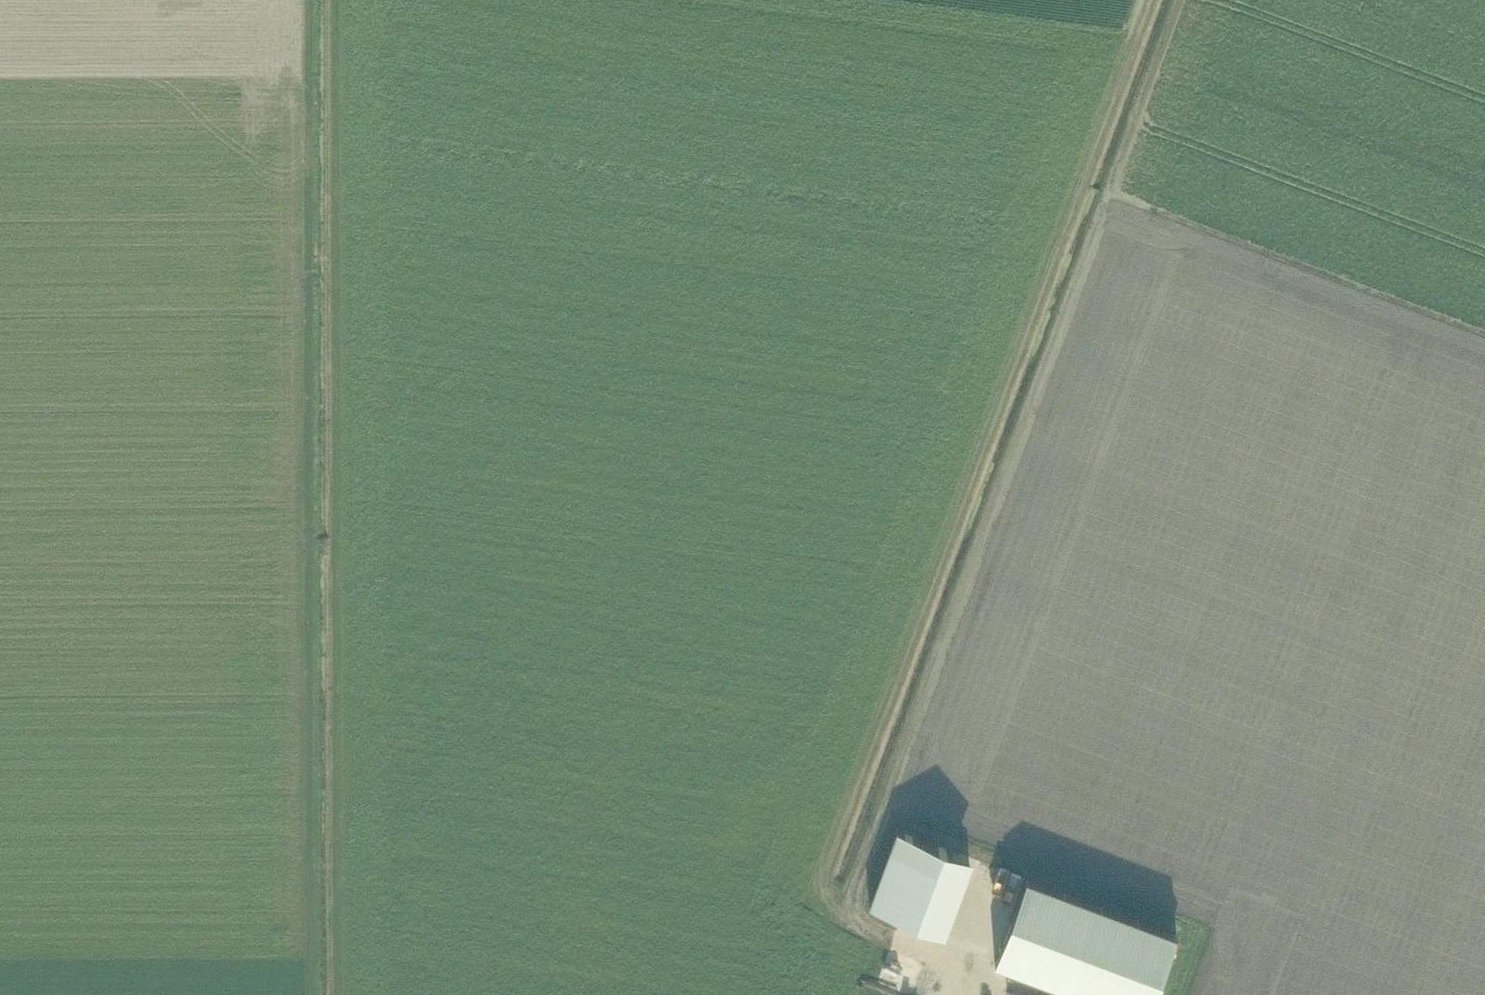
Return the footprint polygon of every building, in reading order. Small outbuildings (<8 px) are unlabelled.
[(933,928),(957,851),(881,826),(856,903),(933,928)] [(1077,994),(1155,994),(1178,938),(1030,880),(997,964),(1077,994)] [(894,993),(900,977),(874,967),(868,983),(894,993)]
